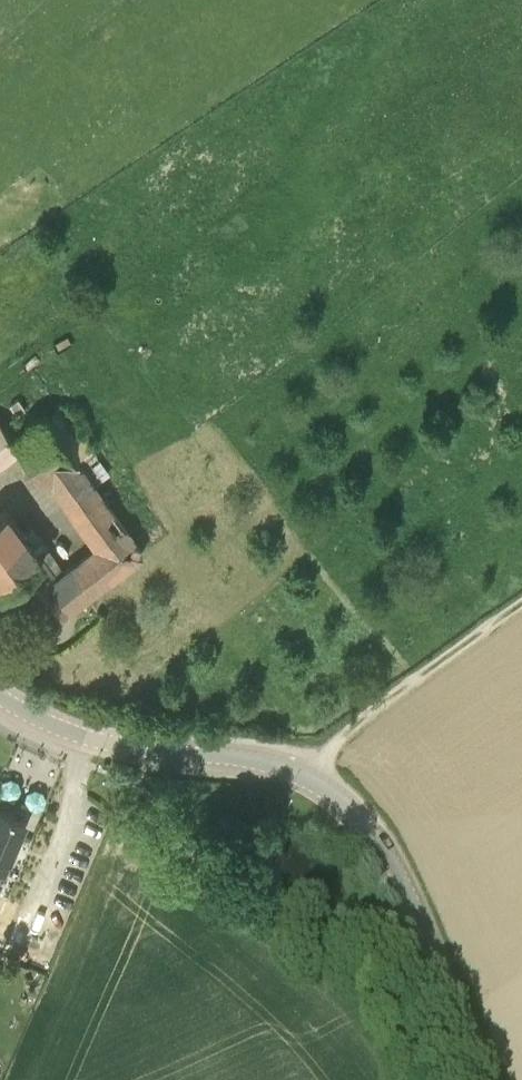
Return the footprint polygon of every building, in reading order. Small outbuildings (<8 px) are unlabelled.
[(76,459),(94,446),(62,403),(45,416),(13,438),(0,420),(0,465),(21,450),(44,481),(50,477),(97,546),(73,564),(93,590),(142,552),(76,459)] [(25,534),(6,507),(0,512),(0,552),(25,534)] [(57,577),(25,534),(0,552),(0,578),(6,586),(18,577),(52,622),(93,590),(73,564),(57,577)] [(9,858),(26,818),(0,807),(0,854),(9,858)]
